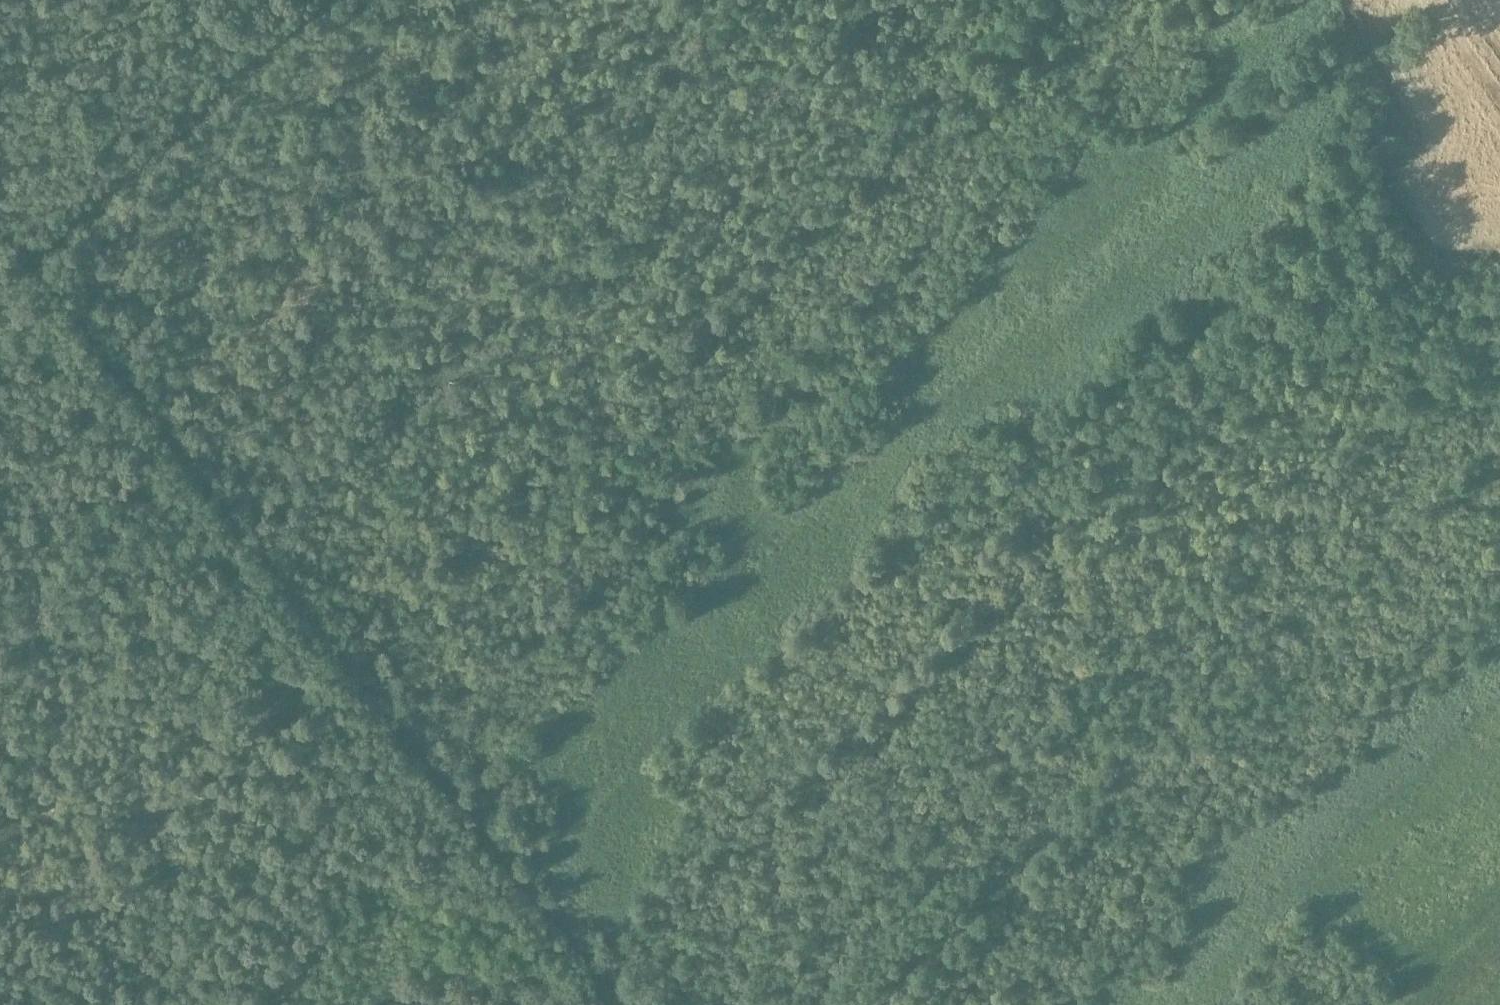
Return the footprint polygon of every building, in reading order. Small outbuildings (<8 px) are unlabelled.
[(1373,990),(1379,1003),(1391,998),(1386,985),(1373,990)]
